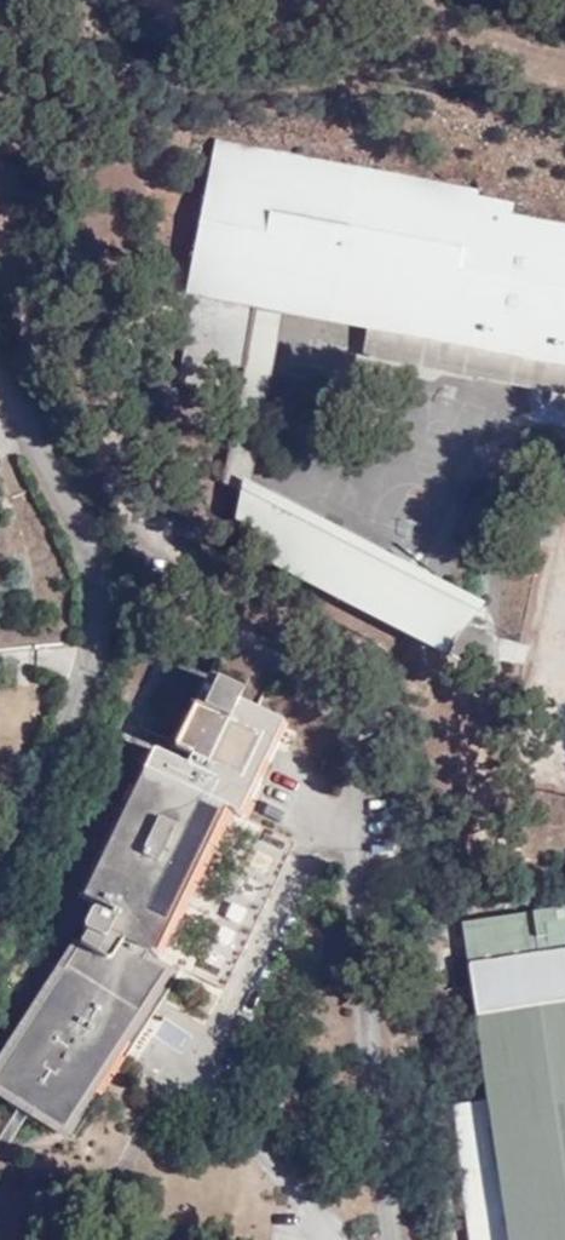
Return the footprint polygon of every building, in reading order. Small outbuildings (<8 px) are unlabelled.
[(278,155),(219,144),(192,288),(199,290),(257,300),(286,306),(480,342),(564,358),(564,229),(505,218),(509,203),(477,198),(477,192),(278,155)] [(257,300),(199,290),(187,361),(244,368),(257,300)] [(250,484),(286,306),(257,300),(244,368),(223,468),(250,484)] [(443,657),(467,610),(261,501),(251,555),(443,657)] [(163,748),(152,744),(177,771),(215,752),(256,770),(286,710),(241,688),(247,675),(208,658),(163,748)] [(152,744),(79,889),(106,904),(102,909),(91,903),(37,982),(0,1037),(0,1096),(46,1128),(119,1021),(164,953),(219,984),(296,837),(237,807),(256,770),(215,752),(177,771),(152,744)] [(460,925),(485,1099),(449,1104),(470,1239),(564,1239),(564,909),(460,925)]
